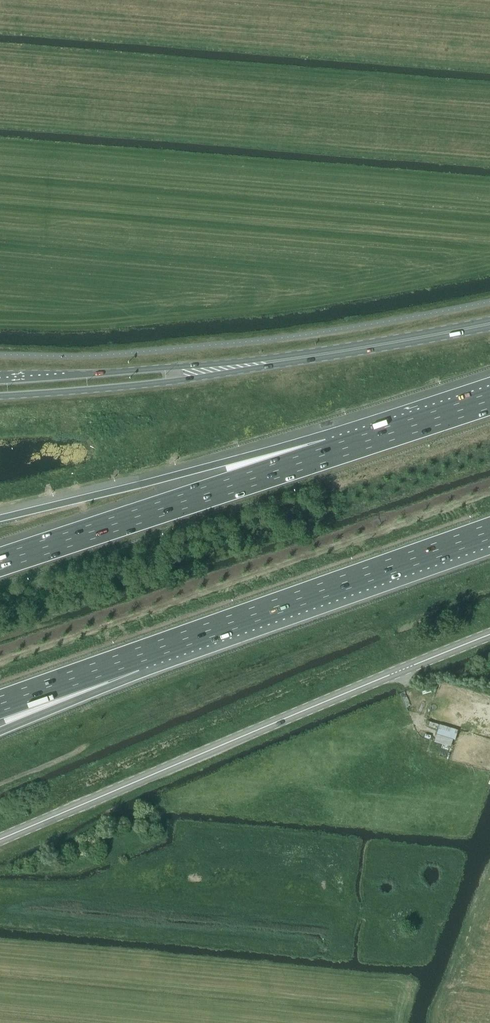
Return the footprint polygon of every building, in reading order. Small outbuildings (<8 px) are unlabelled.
[(427,721),(425,726),(437,729),(436,734),(453,739),(455,740),(457,730),(427,721)]
